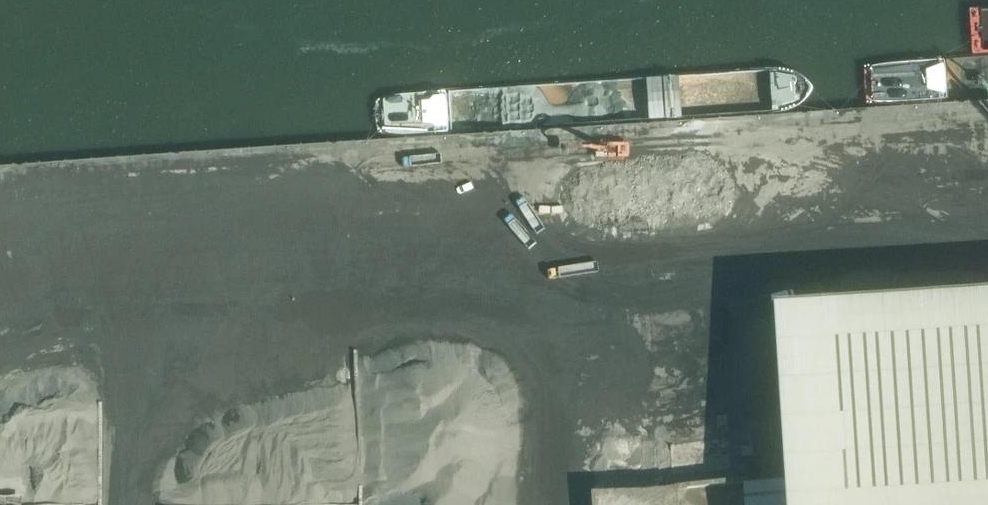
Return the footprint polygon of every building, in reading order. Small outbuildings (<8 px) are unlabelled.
[(782,285),(797,504),(987,504),(987,271),(782,285)] [(732,436),(671,437),(672,470),(732,469),(732,436)]
